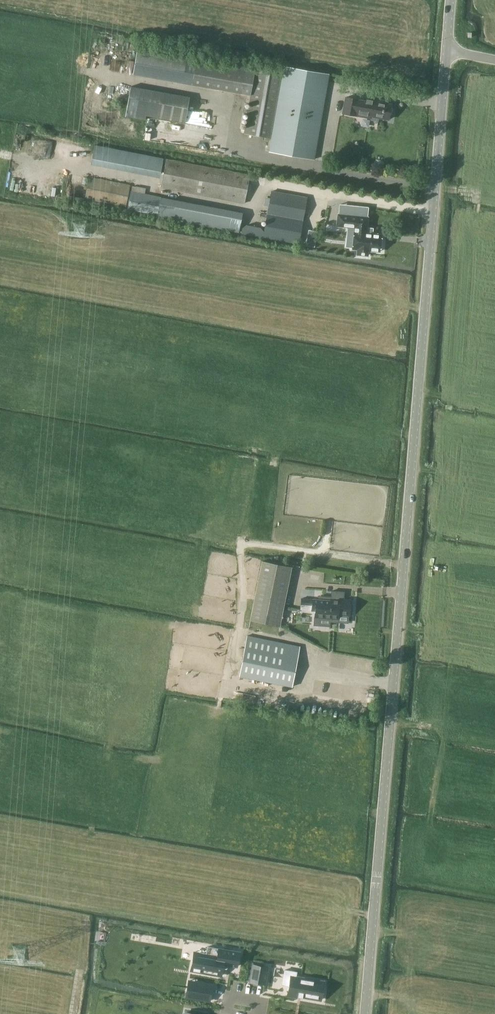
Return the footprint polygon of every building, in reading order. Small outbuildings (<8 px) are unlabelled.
[(132,75),(251,95),(256,66),(246,64),(197,56),(187,54),(137,45),(132,75)] [(271,139),(272,132),(283,71),(256,66),(251,95),(244,134),(271,139)] [(329,75),(284,67),(283,71),(272,132),(271,139),(269,152),(314,160),(329,75)] [(380,100),(371,99),(370,102),(358,100),(346,97),(343,113),(355,116),(355,115),(365,117),(366,115),(370,115),(370,116),(389,119),(389,116),(392,114),(393,109),(391,106),(391,105),(380,102),(380,100)] [(91,165),(160,178),(164,158),(95,145),(91,165)] [(166,159),(160,187),(245,204),(250,175),(166,159)] [(84,199),(125,207),(129,185),(88,177),(84,199)] [(265,229),(243,225),(241,233),(298,244),(307,198),(271,191),(270,195),(269,194),(266,197),(264,205),(269,205),(265,229)] [(131,192),(128,209),(239,231),(243,213),(131,192)] [(381,247),(382,239),(380,239),(381,234),(364,233),(364,231),(360,230),(361,217),(338,214),(337,226),(348,227),(348,230),(355,231),(353,249),(358,250),(357,255),(367,256),(368,251),(379,252),(379,247),(381,247)] [(307,237),(306,246),(315,247),(316,238),(307,237)] [(261,561),(250,620),(279,626),(291,567),(261,561)] [(315,611),(314,625),(330,626),(330,622),(338,622),(338,615),(349,616),(351,613),(351,608),(350,607),(350,600),(343,600),(344,592),(332,591),(331,597),(323,596),(322,600),(312,599),(301,599),(301,610),(315,611)] [(247,635),(239,676),(292,687),(300,647),(247,635)] [(194,956),(191,970),(201,971),(202,967),(222,970),(223,964),(237,966),(239,952),(208,946),(206,958),(194,956)] [(253,965),(250,981),(265,984),(268,968),(253,965)] [(285,970),(283,984),(289,985),(287,995),(297,997),(297,996),(298,996),(302,997),(303,997),(303,996),(321,999),(324,984),(295,979),(297,972),(285,970)] [(187,989),(186,997),(206,1000),(207,992),(211,993),(212,985),(194,982),(193,990),(187,989)]
